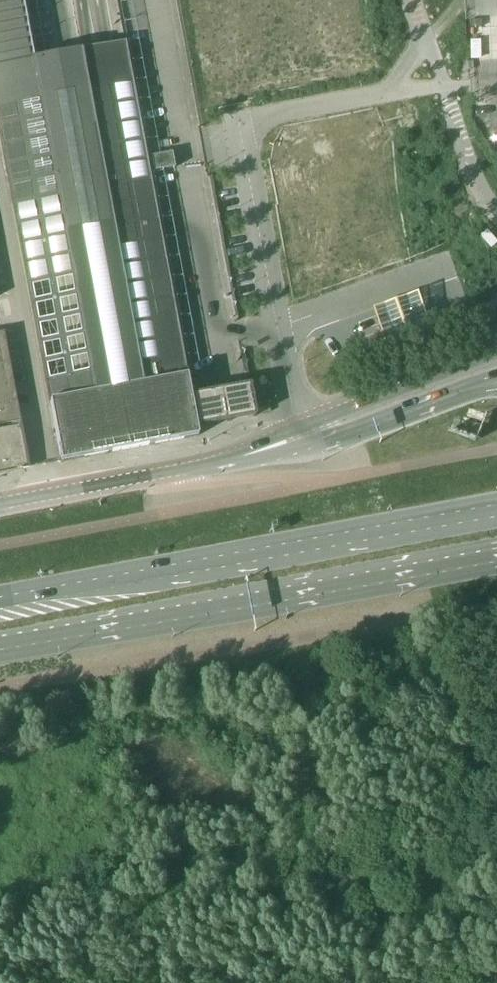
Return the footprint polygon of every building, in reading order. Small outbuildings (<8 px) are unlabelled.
[(125,42),(98,47),(66,53),(34,59),(23,0),(0,0),(0,134),(61,462),(83,457),(169,441),(198,436),(197,427),(233,421),(255,416),(249,385),(227,389),(197,394),(193,372),(187,374),(125,42)] [(317,49),(316,29),(305,29),(305,50),(317,49)] [(172,153),(151,156),(154,171),(174,167),(172,153)] [(418,294),(372,310),(386,347),(431,332),(418,294)] [(26,468),(27,468),(14,396),(15,395),(13,382),(5,384),(0,357),(0,473),(26,468)]
